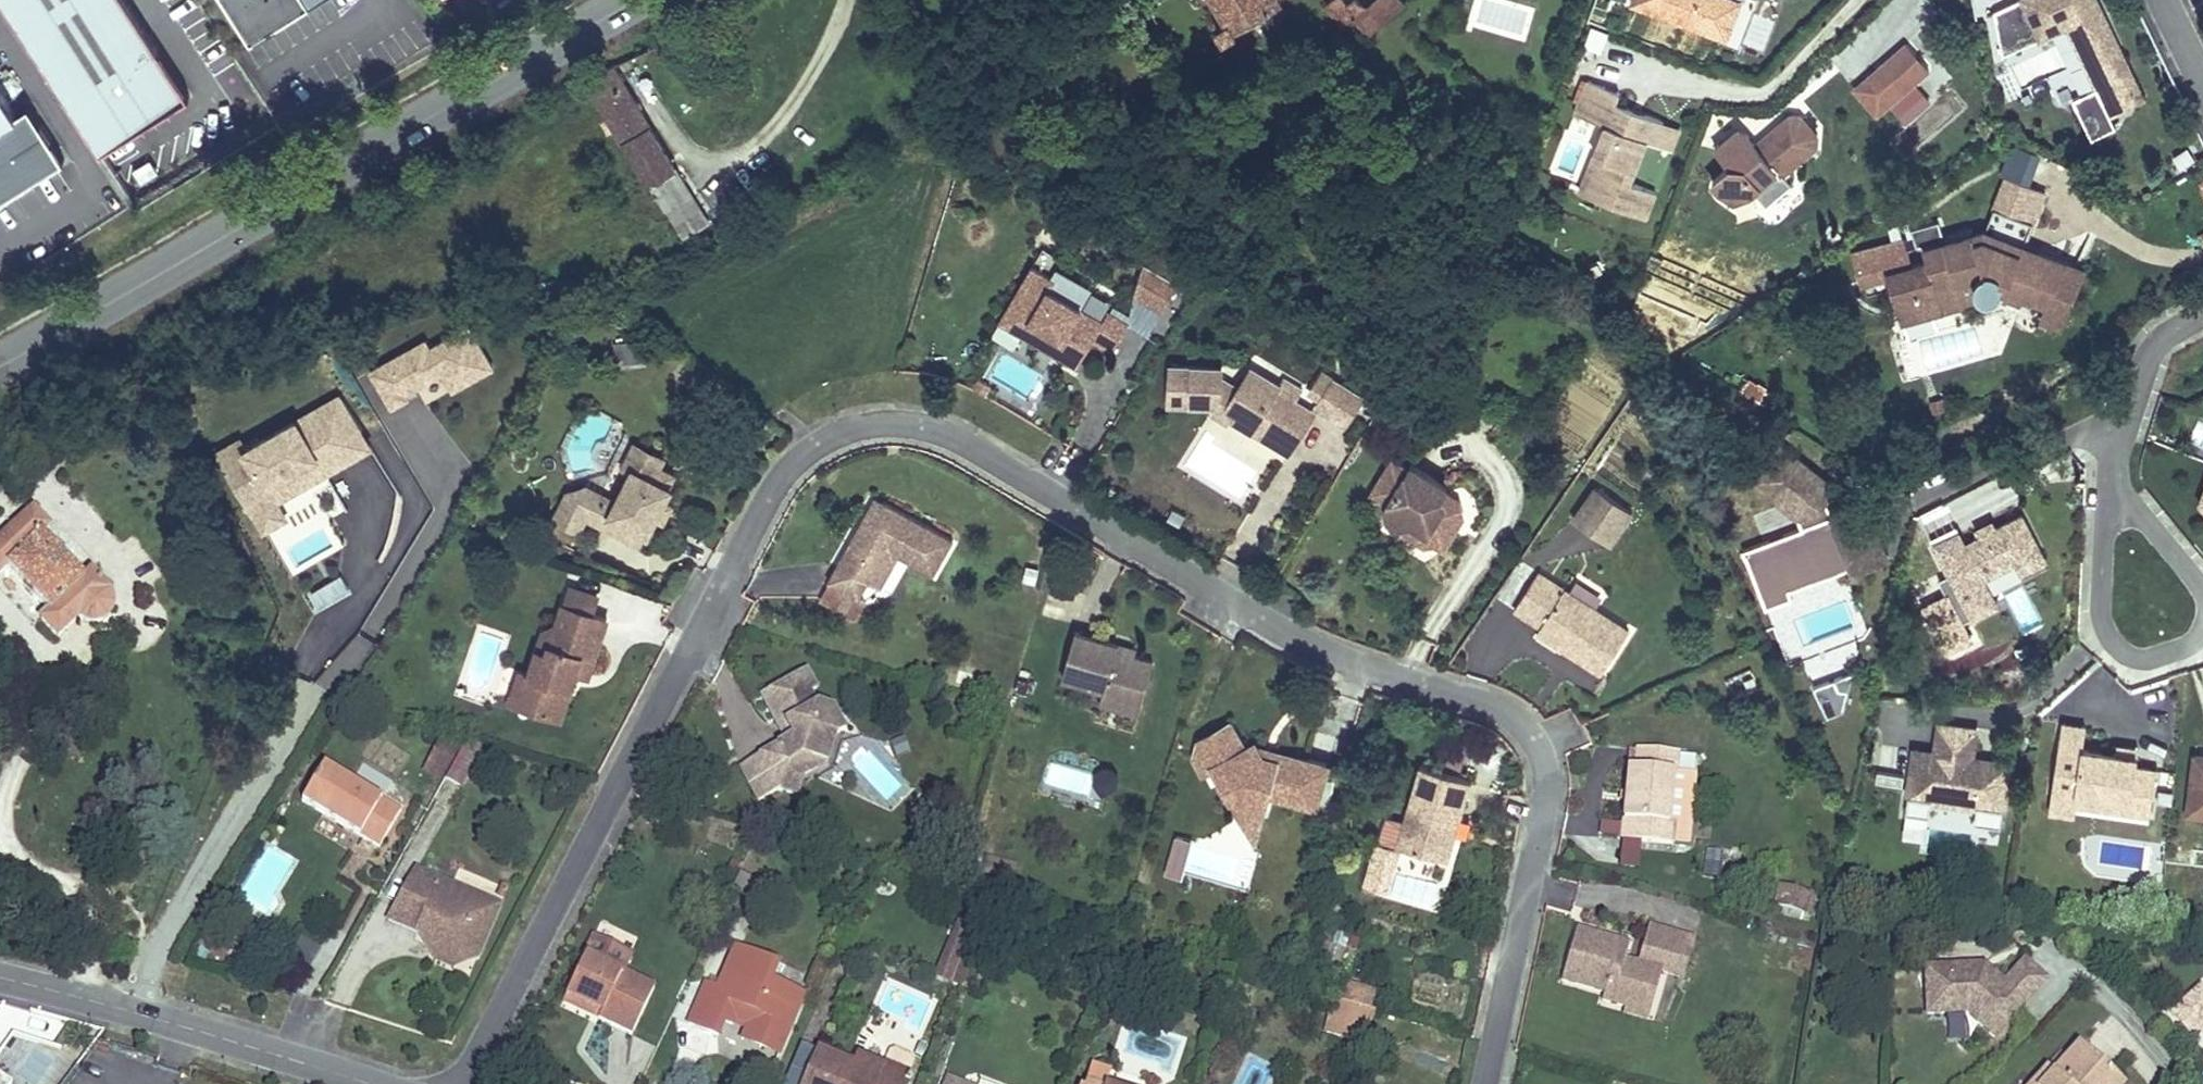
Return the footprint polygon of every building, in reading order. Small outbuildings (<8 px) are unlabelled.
[(100,154),(188,98),(125,0),(0,0),(100,154)] [(251,41),(314,0),(224,0),(251,41)] [(1228,21),(1216,28),(1223,39),(1236,32),(1234,28),(1280,2),(1278,0),(1216,0),(1228,21)] [(1356,11),(1346,0),(1330,0),(1325,4),(1342,24),(1353,14),(1356,11)] [(1356,11),(1353,14),(1369,32),(1405,0),(1369,0),(1367,2),(1365,0),(1346,0),(1356,11)] [(1725,41),(1740,1),(1737,0),(1635,0),(1632,7),(1725,41)] [(1994,10),(2002,55),(2031,42),(2025,29),(2067,9),(2088,54),(2094,51),(2099,61),(2090,66),(2099,86),(2097,87),(2072,99),(2091,138),(2115,127),(2109,115),(2140,101),(2132,82),(2130,83),(2126,77),(2129,76),(2113,42),(2116,41),(2096,0),(2016,0),(1994,10)] [(2025,29),(2031,42),(2067,24),(2097,87),(2099,86),(2090,66),(2099,61),(2094,51),(2088,54),(2067,9),(2025,29)] [(1881,65),(1904,91),(1929,68),(1906,43),(1881,65)] [(708,222),(612,65),(587,79),(683,237),(708,222)] [(1867,77),(1890,103),(1904,91),(1881,65),(1867,77)] [(1579,193),(1644,219),(1655,192),(1629,182),(1646,140),(1655,144),(1664,122),(1641,113),(1637,122),(1629,119),(1632,109),(1615,103),(1619,93),(1588,80),(1575,113),(1605,125),(1579,193)] [(65,158),(30,103),(17,111),(0,85),(0,200),(65,158)] [(1900,115),(1923,95),(1915,85),(1892,105),(1900,115)] [(1928,100),(1923,95),(1900,115),(1904,120),(1928,100)] [(1641,113),(1632,109),(1629,119),(1637,122),(1641,113)] [(1715,148),(1730,166),(1712,181),(1719,188),(1735,199),(1754,190),(1777,170),(1781,175),(1817,145),(1817,134),(1800,115),(1790,114),(1756,144),(1743,130),(1735,130),(1715,148)] [(1680,128),(1664,122),(1655,144),(1671,150),(1680,128)] [(1777,170),(1760,186),(1769,197),(1787,182),(1781,175),(1777,170)] [(2005,175),(1982,230),(2007,240),(2030,185),(2005,175)] [(1983,237),(2034,257),(2036,252),(1982,230),(1973,233),(1974,239),(1983,237)] [(2060,327),(2083,271),(2036,252),(2034,257),(1983,237),(1974,239),(1973,233),(1922,246),(1926,259),(1910,263),(1905,246),(1900,247),(1897,239),(1852,251),(1860,280),(1887,273),(1895,303),(1935,293),(1940,311),(1961,305),(1957,291),(1973,287),(1973,289),(1973,291),(1974,293),(1976,295),(1977,297),(1979,298),(1982,299),(1991,299),(1998,292),(2020,301),(2022,296),(2046,305),(2040,319),(2060,327)] [(1179,282),(1143,261),(1134,294),(1162,311),(1179,282)] [(1053,278),(1032,265),(998,321),(1021,334),(1029,320),(1060,339),(1058,343),(1082,357),(1092,340),(1111,352),(1128,323),(1108,310),(1102,320),(1077,305),(1087,289),(1057,271),(1053,278)] [(1840,286),(1824,284),(1822,296),(1838,298),(1840,286)] [(1973,287),(1957,291),(1961,305),(1982,299),(1979,298),(1977,297),(1976,295),(1974,293),(1973,291),(1973,289),(1973,287)] [(1935,293),(1895,303),(1899,321),(1940,311),(1935,293)] [(1128,326),(1151,331),(1155,310),(1132,305),(1128,326)] [(1060,339),(1029,320),(1021,334),(1076,367),(1082,357),(1058,343),(1060,339)] [(365,367),(385,407),(442,380),(448,392),(494,370),(471,322),(428,342),(426,338),(365,367)] [(1270,441),(1288,452),(1311,417),(1292,405),(1295,400),(1303,386),(1285,375),(1279,384),(1251,367),(1238,387),(1220,376),(1220,367),(1169,365),(1168,398),(1189,398),(1189,404),(1211,405),(1211,399),(1219,400),(1228,405),(1231,416),(1251,429),(1257,420),(1276,432),(1270,441)] [(1334,379),(1317,407),(1345,424),(1362,396),(1334,379)] [(250,517),(375,454),(343,391),(218,454),(250,517)] [(1228,405),(1219,400),(1211,399),(1211,405),(1211,411),(1228,421),(1231,416),(1228,405)] [(1314,412),(1295,400),(1292,405),(1311,417),(1314,412)] [(1205,417),(1180,472),(1246,501),(1270,446),(1205,417)] [(1257,420),(1251,429),(1270,441),(1276,432),(1257,420)] [(634,443),(624,463),(632,467),(652,477),(658,466),(662,457),(634,443)] [(1751,478),(1757,483),(1786,448),(1780,443),(1751,478)] [(1786,448),(1757,483),(1797,515),(1801,527),(1743,550),(1762,602),(1783,594),(1775,574),(1803,563),(1807,573),(1848,557),(1880,545),(1867,511),(1848,509),(1832,516),(1822,519),(1818,508),(1826,499),(1835,487),(1786,448)] [(1444,490),(1446,487),(1410,465),(1407,468),(1391,459),(1371,492),(1387,502),(1384,507),(1387,518),(1399,526),(1410,523),(1431,536),(1433,543),(1443,549),(1463,516),(1444,504),(1441,494),(1444,490)] [(563,502),(554,519),(579,531),(586,517),(604,526),(610,515),(624,522),(619,533),(639,542),(644,531),(647,533),(655,516),(663,500),(670,486),(667,484),(672,473),(658,466),(652,477),(632,467),(616,501),(585,486),(574,508),(563,502)] [(563,502),(574,508),(585,486),(568,491),(563,502)] [(1595,487),(1574,518),(1610,543),(1632,512),(1595,487)] [(1441,494),(1444,504),(1463,516),(1458,498),(1444,490),(1441,494)] [(876,496),(860,524),(871,521),(883,500),(876,496)] [(1826,499),(1818,508),(1822,519),(1832,516),(1826,499)] [(663,500),(655,516),(662,520),(670,504),(663,500)] [(933,575),(953,539),(883,500),(871,521),(860,524),(828,581),(830,582),(858,598),(867,582),(879,588),(898,555),(933,575)] [(32,511),(0,541),(0,574),(7,567),(49,611),(40,619),(57,637),(77,618),(90,624),(103,621),(110,614),(112,605),(111,598),(107,592),(108,591),(90,571),(82,578),(41,535),(48,528),(32,511)] [(610,515),(604,526),(619,533),(624,522),(610,515)] [(1958,532),(1934,545),(1972,618),(1997,606),(1983,579),(2016,561),(2022,572),(2045,560),(2021,515),(1995,528),(1981,536),(1965,544),(1958,532)] [(1977,528),(1981,536),(1995,528),(1992,521),(1977,528)] [(1431,536),(1410,523),(1399,526),(1400,534),(1419,546),(1433,543),(1431,536)] [(1887,560),(1880,545),(1848,557),(1807,573),(1803,563),(1775,574),(1783,594),(1762,602),(1765,610),(1792,600),(1789,592),(1852,567),(1854,573),(1887,560)] [(1034,584),(1039,568),(1026,565),(1022,581),(1034,584)] [(1629,630),(1538,572),(1515,609),(1541,626),(1582,652),(1578,658),(1602,673),(1629,630)] [(319,608),(351,589),(341,574),(310,593),(319,608)] [(858,598),(830,582),(821,598),(855,618),(864,602),(858,598)] [(570,586),(564,604),(591,613),(597,595),(570,586)] [(588,678),(607,618),(591,613),(564,604),(562,603),(556,623),(546,653),(537,650),(529,675),(524,690),(536,694),(531,710),(560,720),(571,689),(575,674),(581,675),(588,678)] [(546,653),(556,623),(544,629),(537,650),(546,653)] [(1582,652),(1541,626),(1537,631),(1578,658),(1582,652)] [(1139,709),(1153,661),(1134,656),(1116,651),(1118,644),(1075,632),(1062,678),(1104,690),(1101,699),(1139,709)] [(1116,651),(1134,656),(1136,649),(1118,644),(1116,651)] [(511,703),(531,710),(536,694),(524,690),(529,675),(521,672),(511,703)] [(806,672),(761,697),(774,721),(785,724),(792,737),(786,741),(740,766),(758,800),(780,788),(798,793),(803,776),(827,763),(835,737),(843,732),(832,711),(817,707),(809,693),(815,689),(806,672)] [(575,674),(571,689),(576,690),(581,675),(575,674)] [(1840,674),(1812,688),(1826,717),(1854,704),(1840,674)] [(1139,709),(1101,699),(1100,705),(1138,715),(1139,709)] [(785,724),(774,721),(786,741),(792,737),(785,724)] [(2085,726),(2061,722),(2052,790),(2113,799),(2111,809),(2149,815),(2156,769),(2136,766),(2137,756),(2116,753),(2082,748),(2085,726)] [(1327,765),(1279,752),(1276,760),(1261,756),(1255,745),(1254,743),(1244,748),(1238,752),(1235,746),(1241,742),(1230,723),(1197,742),(1193,758),(1202,774),(1212,768),(1236,810),(1262,817),(1269,794),(1316,807),(1327,765)] [(2000,828),(2009,769),(1971,764),(1972,758),(1976,729),(1939,724),(1935,753),(1915,750),(1906,814),(1928,817),(1931,801),(1977,808),(1974,824),(2000,828)] [(462,741),(442,735),(440,738),(458,749),(462,741)] [(895,757),(908,751),(902,737),(889,743),(895,757)] [(458,749),(440,738),(427,762),(445,772),(458,749)] [(1244,748),(1241,742),(1235,746),(1238,752),(1244,748)] [(1279,752),(1255,745),(1261,756),(1276,760),(1279,752)] [(2116,753),(2137,756),(2138,748),(2117,745),(2116,753)] [(446,778),(460,786),(477,755),(463,747),(446,778)] [(1635,768),(1628,767),(1621,839),(1673,844),(1675,823),(1668,823),(1673,773),(1675,773),(1677,752),(1637,748),(1635,768)] [(2194,756),(2188,809),(2202,810),(2202,757),(2194,756)] [(1971,764),(2009,769),(2010,764),(1972,758),(1971,764)] [(445,772),(427,762),(424,768),(442,778),(445,772)] [(323,764),(301,801),(378,847),(400,810),(323,764)] [(1460,819),(1472,779),(1419,764),(1403,822),(1414,825),(1407,850),(1448,862),(1456,835),(1448,833),(1452,817),(1460,819)] [(2111,809),(2113,799),(2052,790),(2048,811),(2074,815),(2076,804),(2111,809)] [(2188,809),(2187,817),(2202,819),(2202,810),(2188,809)] [(1262,817),(1236,810),(1255,843),(1262,817)] [(1928,817),(1906,814),(1903,837),(1924,841),(1928,817)] [(1448,833),(1456,835),(1460,819),(1452,817),(1448,833)] [(1396,847),(1407,850),(1414,825),(1403,822),(1396,847)] [(1184,878),(1191,839),(1173,836),(1166,875),(1184,878)] [(1360,882),(1382,889),(1394,853),(1371,846),(1360,882)] [(1723,851),(1707,849),(1705,860),(1721,862),(1723,851)] [(499,906),(416,870),(388,919),(416,932),(441,942),(438,950),(452,956),(463,952),(476,958),(499,906)] [(753,880),(739,873),(732,889),(746,895),(753,880)] [(2162,886),(2163,875),(2158,875),(2153,879),(2152,885),(2162,886)] [(1782,885),(1776,906),(1803,913),(1808,892),(1782,885)] [(1808,892),(1803,913),(1813,916),(1819,895),(1808,892)] [(936,975),(952,981),(964,949),(975,953),(984,931),(958,921),(936,975)] [(1615,940),(1576,929),(1561,980),(1604,992),(1602,1000),(1626,1007),(1627,1001),(1643,1006),(1654,970),(1661,972),(1668,974),(1679,935),(1648,926),(1637,964),(1625,960),(1626,956),(1612,952),(1615,940)] [(451,967),(476,958),(463,952),(452,956),(438,950),(441,942),(416,932),(434,959),(451,967)] [(210,955),(218,942),(207,934),(193,955),(204,962),(210,955)] [(1679,935),(1668,974),(1683,978),(1694,940),(1679,935)] [(631,1035),(653,988),(621,973),(629,954),(593,937),(566,994),(601,1011),(597,1018),(631,1035)] [(1612,952),(1626,956),(1629,944),(1615,940),(1612,952)] [(210,955),(222,963),(231,950),(218,942),(210,955)] [(724,1022),(732,1025),(736,1016),(749,1022),(747,1026),(766,1040),(782,1047),(800,1003),(780,994),(777,1000),(764,994),(770,980),(776,964),(734,947),(716,989),(705,984),(688,1024),(718,1036),(724,1022)] [(963,985),(975,953),(964,949),(952,981),(963,985)] [(1977,965),(1925,967),(1927,1014),(1967,1012),(1994,1036),(2046,980),(2024,960),(2003,982),(1991,970),(1987,974),(1977,965)] [(1984,964),(1977,965),(1987,974),(1991,970),(1984,964)] [(1661,972),(1654,970),(1643,1006),(1627,1001),(1626,1007),(1624,1012),(1648,1019),(1661,972)] [(804,994),(770,980),(764,994),(777,1000),(780,994),(800,1003),(804,994)] [(1343,983),(1338,1000),(1350,1003),(1353,1004),(1371,1009),(1375,992),(1343,983)] [(2199,986),(2169,1013),(2189,1035),(2198,1027),(2202,1022),(2202,990),(2199,986)] [(601,1011),(566,994),(562,1002),(597,1018),(601,1011)] [(1343,1031),(1350,1003),(1338,1000),(1332,998),(1325,1026),(1343,1031)] [(1353,1004),(1350,1003),(1343,1031),(1341,1040),(1366,1047),(1375,1010),(1371,1009),(1353,1004)] [(782,1047),(766,1040),(747,1026),(749,1022),(736,1016),(732,1025),(745,1030),(742,1039),(779,1054),(782,1047)] [(101,1030),(78,1024),(76,1035),(96,1040),(101,1030)] [(2078,1044),(2052,1074),(2043,1083),(2123,1083),(2078,1044)] [(889,1051),(884,1062),(908,1072),(912,1061),(910,1055),(895,1048),(889,1051)] [(816,1049),(801,1083),(907,1083),(911,1074),(908,1072),(884,1062),(882,1066),(855,1055),(852,1064),(816,1049)] [(1106,1082),(1110,1072),(1091,1066),(1085,1083),(1111,1083),(1106,1082)] [(2052,1074),(2046,1069),(2033,1083),(2043,1083),(2052,1074)]
